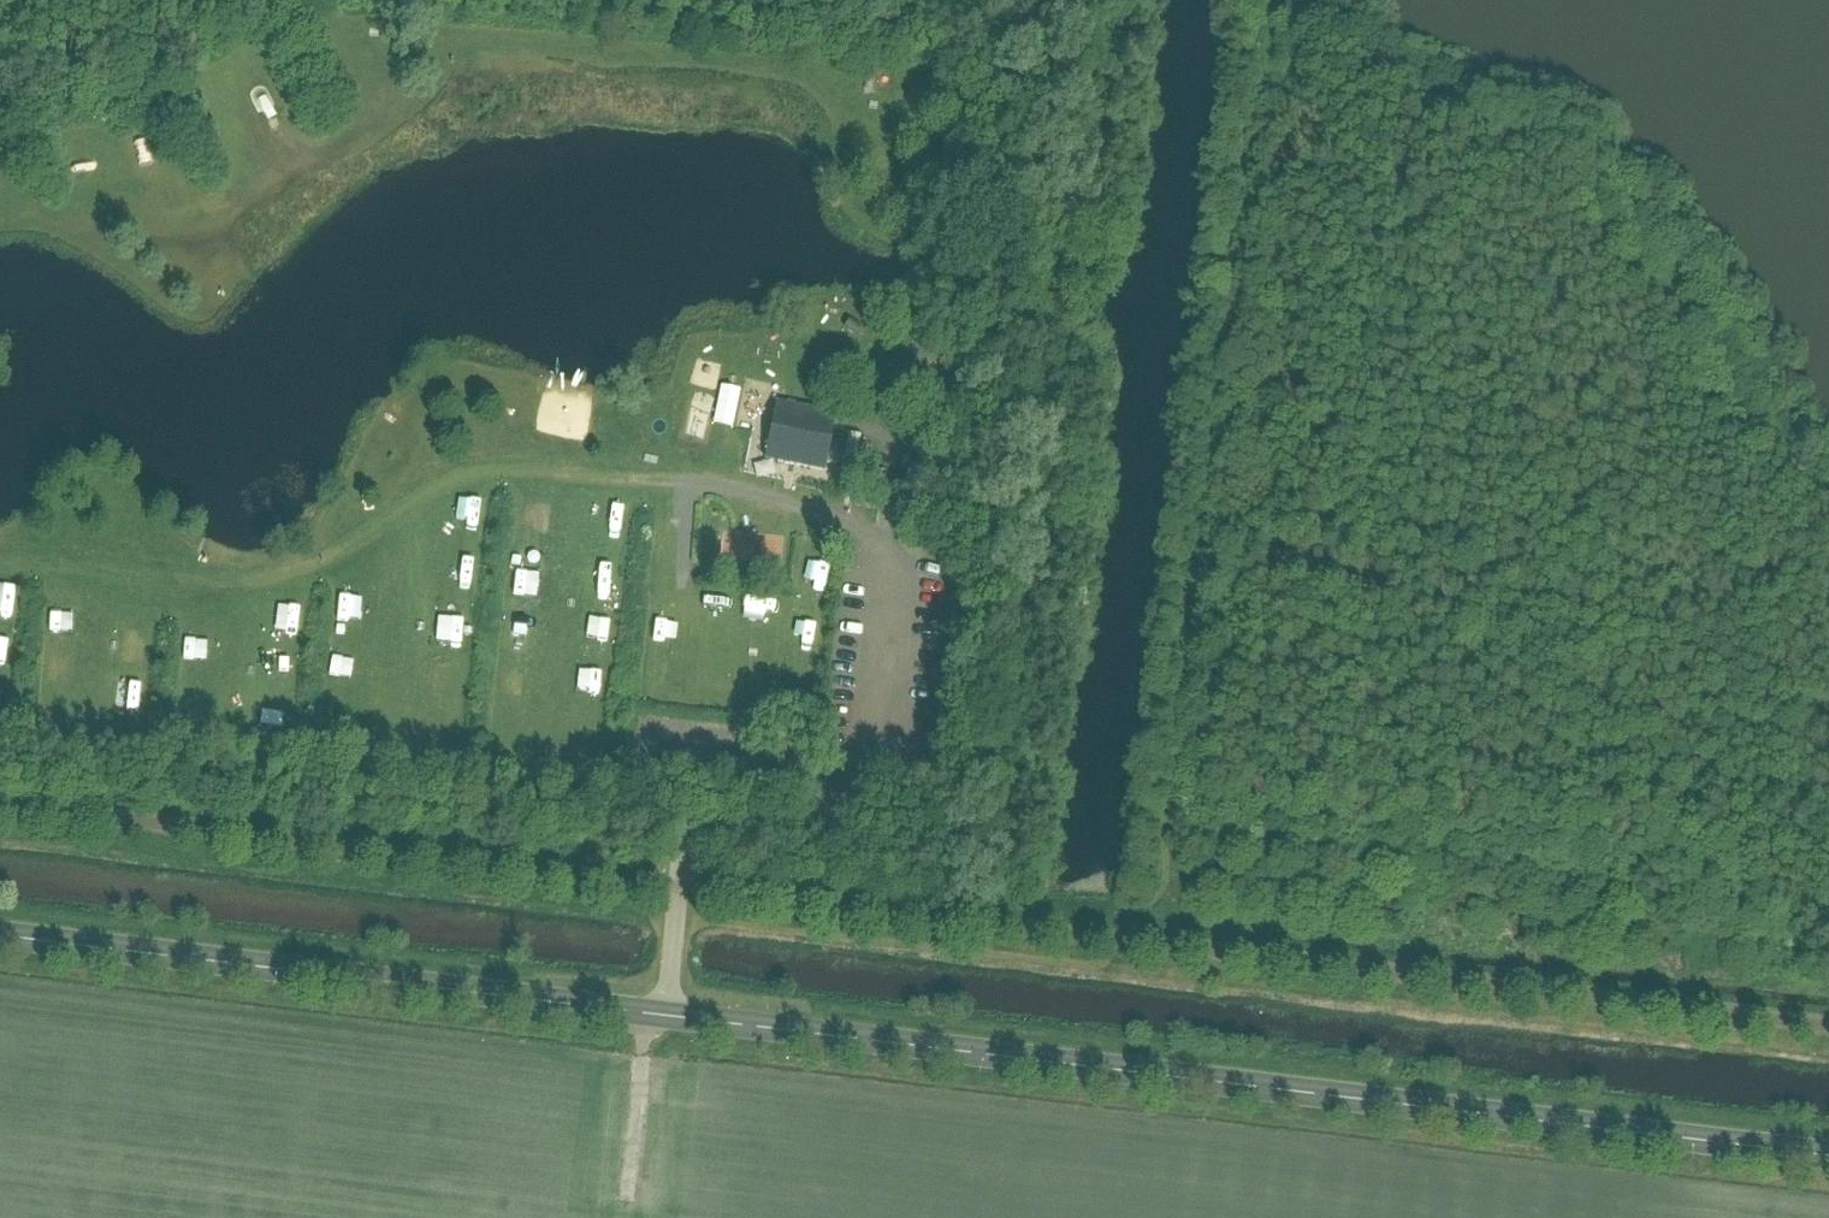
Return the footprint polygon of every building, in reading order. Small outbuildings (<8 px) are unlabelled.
[(846,327),(847,318),(840,313),(832,316),(831,325),(837,330),(846,327)] [(770,436),(766,462),(823,472),(834,415),(776,404),(770,436)] [(851,480),(860,437),(849,435),(840,478),(851,480)] [(881,482),(882,472),(858,469),(857,479),(881,482)]
